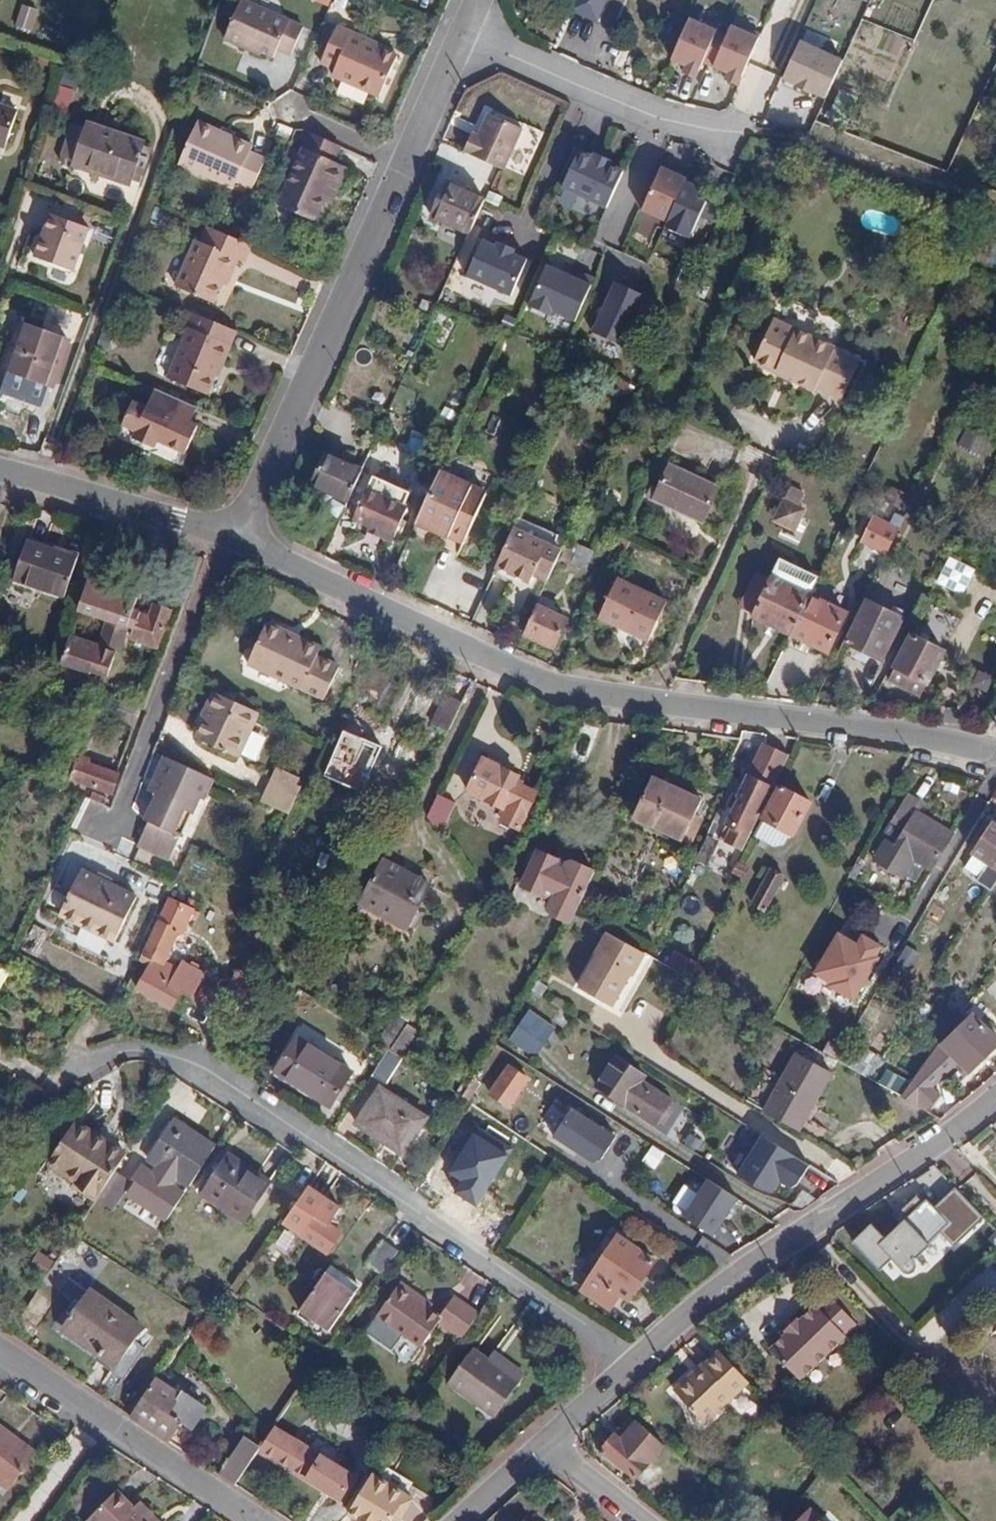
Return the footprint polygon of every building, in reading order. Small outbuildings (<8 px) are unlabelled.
[(291,53),(303,28),(244,0),(243,0),(226,38),(243,46),(245,42),(272,56),(277,47),(291,53)] [(570,12),(598,23),(608,0),(575,0),(570,12)] [(21,5),(15,28),(32,32),(38,9),(21,5)] [(721,29),(690,16),(672,60),(686,66),(683,73),(699,81),(706,65),(719,33),(721,29)] [(761,36),(732,26),(727,36),(714,68),(730,75),(727,80),(739,85),(761,36)] [(334,73),(332,78),(377,98),(395,59),(366,45),(367,42),(338,28),(321,66),(334,73)] [(714,68),(727,36),(719,33),(706,65),(714,68)] [(826,99),(844,60),(801,41),(784,80),(826,99)] [(54,103),(69,107),(74,89),(59,85),(54,103)] [(849,96),(839,92),(829,115),(845,123),(851,108),(845,106),(849,96)] [(4,149),(17,113),(0,107),(0,148),(4,149)] [(478,136),(472,134),(463,156),(497,171),(515,131),(487,118),(478,136)] [(197,120),(179,161),(234,187),(238,183),(247,186),(251,188),(264,158),(251,151),(253,146),(230,136),(227,141),(214,133),(216,129),(197,120)] [(72,121),(62,150),(66,151),(76,123),(72,121)] [(86,127),(76,123),(66,151),(76,154),(71,169),(127,188),(132,175),(141,178),(152,145),(88,122),(86,127)] [(286,144),(293,130),(279,125),(273,137),(286,144)] [(230,136),(216,129),(214,133),(227,141),(230,136)] [(520,133),(515,131),(497,171),(502,173),(505,167),(520,133)] [(541,141),(520,133),(505,167),(525,176),(541,141)] [(330,162),(336,148),(308,134),(276,204),(310,219),(320,199),(326,186),(333,190),(343,168),(330,162)] [(590,158),(577,154),(563,188),(607,207),(623,170),(608,164),(610,158),(592,152),(590,158)] [(688,177),(662,165),(642,211),(667,221),(688,177)] [(722,192),(688,177),(667,221),(666,228),(697,242),(722,192)] [(234,187),(244,192),(247,186),(238,183),(234,187)] [(446,183),(430,216),(468,234),(483,201),(446,183)] [(320,199),(327,203),(333,190),(326,186),(320,199)] [(91,229),(50,212),(34,257),(74,273),(91,229)] [(250,246),(229,236),(204,225),(174,290),(206,305),(213,288),(219,276),(226,280),(234,263),(241,265),(250,246)] [(496,246),(480,239),(464,278),(511,297),(526,259),(515,255),(517,251),(497,243),(496,246)] [(574,321),(590,284),(546,265),(528,307),(552,317),(553,312),(574,321)] [(213,288),(220,291),(226,280),(219,276),(213,288)] [(644,295),(615,282),(593,333),(622,345),(644,295)] [(218,366),(232,334),(189,314),(182,327),(186,330),(164,377),(199,394),(214,365),(218,366)] [(790,380),(790,384),(807,392),(828,348),(772,320),(751,362),(756,367),(768,372),(774,372),(790,380)] [(12,344),(2,369),(52,387),(68,342),(13,321),(5,340),(12,344)] [(832,350),(828,348),(807,392),(812,394),(813,390),(838,403),(857,364),(831,352),(832,350)] [(168,417),(175,401),(153,391),(143,411),(133,406),(121,430),(132,435),(130,442),(151,452),(154,445),(174,454),(188,426),(168,417)] [(995,442),(966,429),(959,445),(988,458),(995,442)] [(409,436),(401,452),(426,463),(433,448),(409,436)] [(325,452),(310,486),(347,502),(362,469),(325,452)] [(717,488),(669,465),(658,488),(653,500),(652,502),(700,523),(717,488)] [(448,540),(450,535),(464,541),(485,493),(439,472),(418,518),(434,526),(431,533),(448,540)] [(373,477),(353,521),(392,539),(406,509),(403,507),(409,493),(373,477)] [(647,497),(653,500),(658,488),(652,486),(647,497)] [(892,487),(886,501),(906,510),(912,496),(892,487)] [(782,499),(772,519),(785,525),(794,504),(782,499)] [(793,529),(802,508),(794,504),(785,525),(793,529)] [(888,525),(873,518),(861,543),(887,554),(904,519),(895,515),(888,525)] [(434,526),(418,518),(414,526),(431,533),(434,526)] [(539,531),(517,520),(512,531),(534,542),(538,535),(539,531)] [(534,542),(512,531),(495,569),(511,577),(517,580),(534,542)] [(581,537),(570,532),(563,548),(560,554),(558,559),(569,565),(578,546),(581,537)] [(560,554),(563,548),(538,535),(534,542),(560,554)] [(26,542),(13,581),(64,598),(77,560),(26,542)] [(558,559),(560,554),(534,542),(517,580),(528,585),(532,578),(535,571),(549,578),(558,559)] [(861,543),(850,566),(875,579),(887,554),(861,543)] [(585,572),(594,554),(578,546),(569,565),(585,572)] [(817,577),(780,559),(771,577),(809,595),(817,577)] [(968,571),(947,559),(924,602),(935,607),(941,594),(952,600),(968,571)] [(511,577),(495,569),(490,578),(508,585),(511,577)] [(532,578),(546,584),(549,578),(535,571),(532,578)] [(789,637),(809,595),(771,577),(751,619),(789,637)] [(615,578),(596,619),(648,643),(668,603),(615,578)] [(94,646),(67,637),(59,662),(58,665),(86,675),(90,667),(103,671),(110,655),(113,656),(134,595),(87,580),(76,611),(102,620),(94,646)] [(131,612),(136,596),(134,595),(113,656),(115,657),(125,629),(131,612)] [(827,655),(847,614),(809,595),(789,637),(803,643),(827,655)] [(902,620),(864,601),(844,643),(881,661),(902,620)] [(152,606),(148,618),(137,614),(132,631),(129,638),(155,648),(167,612),(152,606)] [(567,621),(536,607),(523,636),(554,650),(567,621)] [(125,629),(132,631),(137,614),(131,612),(125,629)] [(315,656),(319,646),(296,635),(293,640),(281,634),(283,629),(265,620),(245,662),(320,696),(335,665),(315,656)] [(281,634),(293,640),(296,635),(283,629),(281,634)] [(911,635),(893,669),(926,687),(944,653),(911,635)] [(240,757),(260,713),(213,693),(206,709),(212,712),(200,739),(240,757)] [(436,726),(447,733),(462,703),(451,697),(436,726)] [(343,730),(323,777),(363,794),(370,775),(355,768),(366,741),(343,730)] [(742,850),(773,786),(788,755),(764,744),(749,775),(745,784),(750,792),(748,796),(738,797),(740,799),(720,840),(742,850)] [(118,774),(77,759),(70,780),(111,794),(118,774)] [(515,784),(518,777),(483,759),(466,791),(505,812),(501,821),(518,830),(535,794),(515,784)] [(203,802),(212,781),(165,761),(157,780),(160,782),(154,797),(157,798),(147,822),(150,823),(139,849),(177,865),(187,839),(183,836),(198,800),(203,802)] [(289,815),(299,795),(301,790),(295,787),(296,783),(277,774),(263,804),(289,815)] [(651,777),(633,820),(682,843),(695,816),(702,800),(651,777)] [(157,780),(150,795),(154,797),(160,782),(157,780)] [(779,787),(761,820),(792,837),(810,804),(779,787)] [(338,795),(334,803),(348,810),(352,803),(338,795)] [(435,829),(448,802),(437,796),(427,817),(435,829)] [(894,849),(908,858),(928,820),(917,813),(922,805),(908,797),(892,823),(905,830),(894,849)] [(689,845),(701,819),(695,816),(682,843),(689,845)] [(929,871),(952,834),(928,820),(908,858),(929,871)] [(894,849),(905,830),(892,823),(880,841),(894,849)] [(995,871),(995,826),(993,824),(972,855),(987,865),(995,871)] [(569,925),(574,914),(593,873),(568,863),(565,864),(562,867),(534,854),(518,888),(549,901),(547,908),(550,917),(569,925)] [(977,881),(987,865),(972,855),(962,870),(977,881)] [(383,862),(358,905),(406,931),(430,887),(383,862)] [(854,881),(861,868),(855,864),(848,877),(854,881)] [(975,883),(990,892),(995,883),(995,871),(987,865),(977,881),(975,883)] [(738,866),(734,874),(743,879),(747,870),(738,866)] [(769,869),(750,903),(765,913),(784,878),(769,869)] [(81,872),(60,919),(114,943),(136,898),(81,872)] [(178,930),(159,921),(140,960),(150,967),(147,971),(181,992),(191,998),(203,977),(179,963),(175,970),(161,961),(178,930)] [(644,956),(605,932),(594,954),(596,956),(578,988),(613,1007),(630,975),(633,977),(644,956)] [(857,944),(840,934),(816,974),(832,984),(830,988),(856,1003),(882,959),(879,957),(885,947),(863,934),(857,944)] [(668,941),(662,955),(688,966),(693,952),(668,941)] [(171,1009),(181,992),(147,971),(137,989),(171,1009)] [(236,974),(223,999),(239,1007),(252,983),(236,974)] [(541,997),(547,987),(537,982),(531,991),(541,997)] [(872,1033),(879,1015),(866,1009),(859,1027),(872,1033)] [(900,1097),(926,1113),(940,1094),(931,1088),(958,1064),(969,1075),(995,1048),(995,1040),(972,1015),(940,1046),(938,1044),(915,1077),(900,1097)] [(518,1025),(509,1039),(534,1058),(553,1033),(536,1019),(527,1031),(518,1025)] [(402,1059),(419,1031),(407,1025),(390,1051),(402,1059)] [(297,1037),(274,1073),(330,1109),(353,1073),(297,1037)] [(828,1043),(822,1053),(835,1060),(841,1050),(828,1043)] [(385,1085),(402,1059),(390,1051),(388,1050),(371,1077),(385,1085)] [(868,1078),(874,1069),(841,1050),(835,1060),(868,1078)] [(831,1074),(797,1054),(763,1114),(798,1133),(831,1074)] [(615,1057),(595,1087),(653,1127),(669,1101),(641,1082),(644,1077),(615,1057)] [(509,1066),(489,1095),(509,1108),(528,1080),(509,1066)] [(354,1126),(402,1156),(426,1118),(378,1087),(354,1126)] [(617,1136),(571,1108),(553,1136),(599,1165),(617,1136)] [(148,1161),(188,1188),(215,1147),(175,1120),(178,1115),(170,1110),(155,1133),(162,1139),(148,1161)] [(73,1186),(95,1202),(126,1155),(108,1143),(106,1145),(92,1136),(94,1134),(77,1124),(51,1163),(76,1181),(73,1186)] [(509,1157),(473,1133),(447,1173),(462,1183),(456,1192),(476,1206),(509,1157)] [(809,1166),(762,1138),(738,1176),(774,1198),(781,1186),(792,1193),(809,1166)] [(643,1163),(657,1170),(666,1153),(651,1146),(643,1163)] [(201,1196),(243,1224),(271,1183),(229,1155),(201,1196)] [(117,1174),(99,1202),(112,1210),(130,1184),(117,1174)] [(741,1201),(710,1180),(683,1220),(714,1241),(741,1201)] [(327,1200),(301,1237),(327,1254),(340,1234),(328,1225),(339,1209),(327,1200)] [(961,1200),(946,1214),(967,1237),(982,1222),(961,1200)] [(885,1210),(853,1242),(880,1268),(911,1238),(885,1210)] [(617,1236),(580,1290),(609,1310),(618,1297),(628,1303),(654,1262),(617,1236)] [(382,1240),(365,1263),(383,1276),(399,1253),(382,1240)] [(328,1332),(354,1295),(324,1273),(298,1311),(328,1332)] [(400,1283),(376,1316),(421,1347),(441,1318),(414,1299),(416,1295),(400,1283)] [(99,1354),(98,1356),(115,1369),(134,1342),(143,1330),(89,1290),(62,1327),(99,1354)] [(39,1324),(50,1300),(38,1295),(26,1318),(39,1324)] [(822,1306),(819,1306),(809,1315),(838,1345),(846,1337),(845,1336),(857,1324),(832,1298),(822,1306)] [(772,1350),(801,1380),(838,1345),(809,1315),(802,1321),(800,1320),(784,1334),(786,1336),(772,1350)] [(144,1350),(134,1342),(115,1369),(125,1376),(144,1350)] [(494,1417),(519,1383),(489,1361),(473,1349),(448,1383),(494,1417)] [(525,1374),(495,1353),(489,1361),(519,1383),(525,1374)] [(720,1354),(703,1368),(706,1372),(707,1373),(725,1358),(720,1354)] [(725,1358),(707,1373),(706,1372),(695,1382),(691,1378),(673,1395),(702,1428),(749,1384),(725,1358)] [(180,1395),(156,1379),(131,1416),(169,1442),(181,1423),(191,1430),(206,1408),(182,1392),(180,1395)] [(614,1434),(600,1450),(634,1479),(661,1446),(635,1423),(619,1440),(614,1434)] [(16,1482),(37,1452),(0,1425),(0,1470),(16,1482)] [(260,1448),(258,1451),(326,1492),(341,1468),(282,1433),(283,1429),(276,1425),(260,1448)] [(260,1448),(244,1437),(217,1474),(234,1485),(258,1451),(260,1448)] [(67,1484),(61,1467),(39,1475),(46,1493),(67,1484)] [(354,1475),(341,1468),(326,1492),(339,1500),(354,1475)] [(11,1489),(16,1482),(0,1470),(0,1481),(11,1489)] [(372,1475),(348,1515),(359,1520),(392,1520),(395,1515),(401,1519),(413,1500),(372,1475)] [(129,1506),(114,1520),(144,1520),(129,1506)] [(808,1512),(799,1520),(818,1520),(808,1512)]
